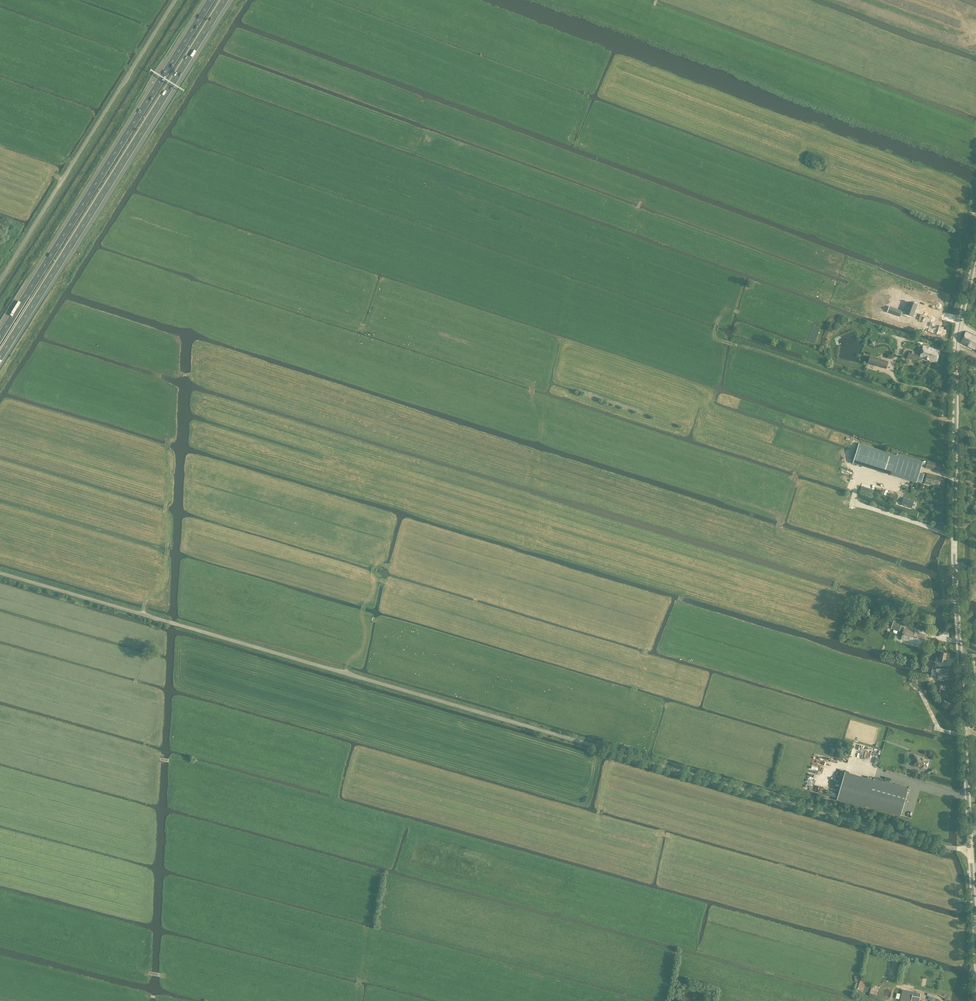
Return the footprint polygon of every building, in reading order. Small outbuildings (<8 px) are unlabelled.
[(919,308),(926,310),(928,299),(921,298),(919,308)] [(905,314),(913,316),(917,305),(909,302),(905,314)] [(902,311),(889,307),(887,312),(900,317),(901,314),(902,311)] [(937,318),(926,314),(923,323),(934,327),(937,318)] [(960,343),(975,350),(975,337),(966,332),(960,343)] [(936,362),(940,351),(923,345),(920,357),(936,362)] [(919,356),(913,355),(914,352),(911,351),(910,354),(909,353),(907,358),(917,360),(919,356)] [(888,362),(870,357),(868,363),(886,369),(888,362)] [(859,444),(853,463),(891,475),(916,483),(917,481),(921,482),(924,474),(919,473),(923,462),(898,454),(897,456),(859,444)] [(940,472),(942,465),(927,461),(926,468),(940,472)] [(941,477),(927,474),(925,483),(939,486),(941,477)] [(872,495),(874,490),(861,486),(860,491),(872,495)] [(912,508),(914,501),(903,497),(901,505),(912,508)] [(893,621),(891,628),(899,631),(901,624),(893,621)] [(923,645),(925,640),(926,635),(916,632),(904,628),(901,639),(923,645)] [(936,656),(939,656),(938,662),(945,663),(946,653),(940,652),(940,654),(937,653),(936,656)] [(915,760),(914,766),(919,767),(919,766),(926,768),(928,760),(921,758),(922,757),(914,755),(913,760),(915,760)] [(867,806),(873,781),(844,773),(837,800),(866,808),(867,806)] [(827,793),(832,780),(828,779),(823,791),(827,793)] [(874,779),(873,781),(867,806),(900,815),(908,789),(874,779)] [(857,989),(869,993),(869,995),(876,997),(879,987),(872,984),(872,985),(870,984),(870,985),(866,984),(866,982),(860,980),(857,989)] [(900,1000),(923,1000),(919,1000),(921,994),(906,991),(902,990),(900,1000)]
